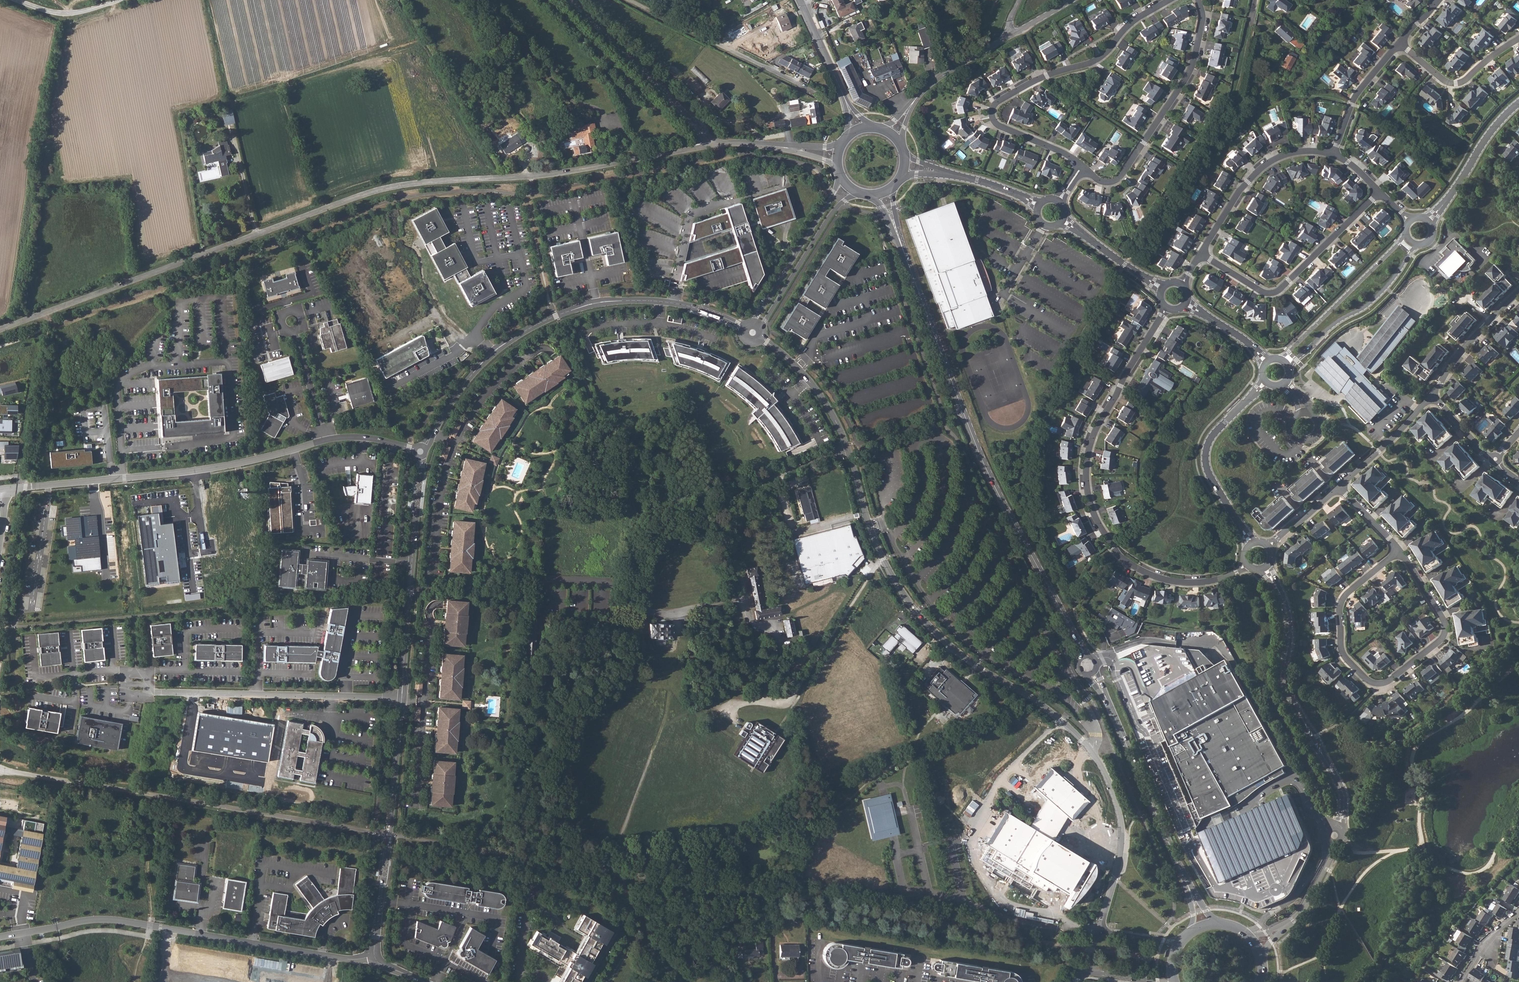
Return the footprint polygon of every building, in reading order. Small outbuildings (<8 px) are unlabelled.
[(839,18),(855,10),(851,2),(845,5),(842,0),(831,0),(839,18)] [(1120,9),(1126,5),(1127,6),(1131,4),(1130,3),(1133,1),(1133,0),(1116,0),(1120,9)] [(1270,2),(1266,7),(1272,12),(1276,7),(1280,9),(1282,9),(1285,12),(1290,5),(1285,1),(1285,0),(1267,0),(1270,2)] [(1408,1),(1405,5),(1411,10),(1414,7),(1420,0),(1406,0),(1408,1)] [(1463,10),(1454,3),(1450,9),(1449,8),(1443,14),(1442,15),(1439,18),(1443,21),(1442,23),(1447,27),(1450,23),(1451,23),(1454,20),(1454,18),(1457,15),(1458,16),(1463,10)] [(1173,13),(1167,16),(1172,24),(1177,21),(1177,20),(1181,18),(1187,16),(1186,11),(1187,11),(1185,5),(1179,7),(1179,8),(1177,9),(1176,9),(1172,11),(1173,13)] [(1093,24),(1093,26),(1095,29),(1096,30),(1100,28),(1101,26),(1103,24),(1104,25),(1108,23),(1107,20),(1111,18),(1106,9),(1102,12),(1102,13),(1096,16),(1096,18),(1091,20),(1093,24)] [(785,13),(776,17),(783,31),(791,27),(785,13)] [(1233,16),(1221,13),(1220,20),(1219,20),(1217,26),(1216,30),(1215,30),(1213,37),(1221,39),(1223,32),(1226,33),(1227,27),(1230,27),(1233,16)] [(1516,23),(1518,20),(1510,13),(1508,16),(1507,16),(1499,25),(1503,28),(1503,30),(1505,32),(1507,32),(1512,26),(1513,27),(1516,23)] [(1069,42),(1072,47),(1077,44),(1076,44),(1078,42),(1077,40),(1079,39),(1079,40),(1081,40),(1084,38),(1083,38),(1087,35),(1083,28),(1079,31),(1078,29),(1082,26),(1079,21),(1075,23),(1074,21),(1068,24),(1071,30),(1070,34),(1071,36),(1069,38),(1071,41),(1069,42)] [(1144,30),(1139,32),(1142,37),(1143,37),(1146,41),(1151,39),(1151,38),(1158,34),(1157,33),(1161,31),(1160,29),(1163,28),(1159,21),(1153,25),(1152,25),(1147,28),(1145,30),(1144,30)] [(860,22),(848,27),(851,33),(850,34),(854,42),(863,38),(859,30),(863,28),(860,22)] [(1281,23),(1274,31),(1287,42),(1288,41),(1299,49),(1300,47),(1303,49),(1305,47),(1292,36),(1294,34),(1281,23)] [(1391,31),(1382,23),(1378,28),(1381,29),(1371,42),(1379,48),(1387,38),(1386,37),(1391,31)] [(925,26),(917,29),(923,47),(924,47),(924,48),(931,45),(925,26)] [(731,40),(739,36),(734,27),(726,31),(731,40)] [(1438,39),(1442,33),(1435,27),(1430,33),(1428,31),(1424,35),(1426,37),(1425,38),(1423,38),(1420,42),(1424,46),(1425,44),(1429,48),(1430,47),(1432,47),(1434,44),(1434,42),(1437,39),(1438,39)] [(1494,37),(1485,29),(1471,45),(1477,51),(1480,50),(1483,47),(1486,44),(1487,45),(1494,37)] [(1176,38),(1173,48),(1183,51),(1185,44),(1186,44),(1187,40),(1184,39),(1185,35),(1175,33),(1174,37),(1176,38)] [(1051,44),(1040,51),(1045,60),(1057,54),(1056,53),(1063,49),(1058,41),(1052,45),(1051,44)] [(1225,45),(1215,43),(1213,50),(1212,49),(1211,54),(1212,54),(1211,57),(1209,57),(1208,65),(1215,67),(1215,64),(1220,65),(1223,52),(1225,45)] [(923,64),(923,58),(922,58),(922,51),(923,51),(924,48),(924,47),(923,47),(909,46),(908,55),(909,55),(909,63),(923,64)] [(1137,52),(1129,47),(1125,52),(1124,51),(1120,57),(1118,60),(1116,65),(1124,70),(1129,63),(1129,62),(1132,57),(1133,58),(1137,52)] [(1371,55),(1362,48),(1359,51),(1361,52),(1352,62),(1361,69),(1364,65),(1366,63),(1367,63),(1369,60),(1368,58),(1371,55)] [(1465,62),(1470,56),(1461,49),(1456,54),(1457,55),(1451,62),(1450,61),(1446,66),(1452,70),(1455,70),(1457,68),(1459,70),(1466,62),(1465,62)] [(1023,55),(1011,62),(1017,71),(1024,67),(1024,68),(1029,65),(1028,65),(1032,62),(1026,52),(1022,54),(1023,55)] [(1295,59),(1287,55),(1281,66),(1289,70),(1295,59)] [(1517,56),(1518,57),(1514,60),(1513,58),(1506,63),(1513,72),(1514,71),(1517,74),(1518,72),(1518,55),(1517,56)] [(777,63),(787,67),(791,59),(786,56),(781,58),(777,63)] [(791,59),(787,67),(808,78),(812,70),(791,59)] [(898,59),(883,64),(885,69),(888,68),(890,75),(892,79),(904,74),(902,71),(898,59)] [(1177,65),(1167,59),(1164,63),(1166,64),(1160,75),(1169,80),(1176,70),(1174,69),(1177,65)] [(1401,62),(1395,70),(1402,76),(1404,74),(1410,79),(1409,79),(1413,82),(1417,77),(1414,74),(1416,72),(1404,62),(1401,62)] [(851,63),(837,69),(852,102),(868,108),(872,98),(861,94),(858,87),(861,85),(851,63)] [(885,69),(883,64),(871,69),(869,70),(871,75),(873,74),(875,81),(884,78),(890,75),(888,68),(885,69)] [(1351,79),(1356,73),(1349,67),(1346,71),(1338,65),(1332,72),(1340,79),(1337,83),(1338,87),(1341,89),(1345,89),(1348,85),(1348,84),(1348,82),(1349,81),(1351,82),(1353,80),(1351,79)] [(999,71),(987,77),(993,87),(1000,83),(1005,81),(1003,79),(1009,76),(1004,66),(998,70),(999,71)] [(1509,78),(1501,68),(1497,71),(1495,73),(1496,74),(1494,76),(1492,75),(1489,78),(1493,83),(1492,83),(1492,85),(1495,88),(1497,88),(1499,85),(1502,87),(1506,82),(1504,82),(1506,80),(1509,78)] [(1214,88),(1218,79),(1207,73),(1204,80),(1202,80),(1198,90),(1197,90),(1195,94),(1195,96),(1199,98),(1199,99),(1204,101),(1205,101),(1212,87),(1214,88)] [(1119,83),(1109,76),(1104,82),(1105,82),(1103,86),(1102,85),(1101,86),(1097,90),(1100,92),(1099,95),(1099,98),(1104,101),(1109,93),(1111,93),(1114,88),(1115,89),(1119,83)] [(987,88),(982,78),(978,81),(977,79),(973,81),(973,82),(969,84),(966,93),(975,97),(977,92),(978,91),(983,88),(984,90),(987,88)] [(1146,101),(1151,105),(1153,101),(1154,102),(1156,98),(1156,97),(1157,95),(1158,96),(1162,90),(1154,85),(1153,85),(1148,82),(1143,90),(1148,93),(1146,96),(1148,98),(1146,101)] [(1396,91),(1387,83),(1382,89),(1381,88),(1376,94),(1377,95),(1370,103),(1376,108),(1380,103),(1381,105),(1386,99),(1388,101),(1396,91)] [(1427,85),(1420,94),(1427,100),(1430,97),(1432,99),(1430,101),(1435,105),(1435,108),(1443,107),(1442,99),(1441,98),(1442,97),(1440,95),(1433,89),(1432,89),(1427,85)] [(1489,94),(1481,86),(1476,91),(1474,90),(1464,100),(1472,107),(1482,97),(1484,99),(1489,94)] [(720,92),(711,102),(719,110),(728,100),(720,92)] [(1055,99),(1044,92),(1042,95),(1037,92),(1034,96),(1032,95),(1029,99),(1031,101),(1041,108),(1045,102),(1050,106),(1055,99)] [(969,100),(959,96),(956,105),(958,114),(967,112),(966,106),(967,104),(968,104),(969,100)] [(789,105),(784,106),(785,113),(799,111),(799,109),(802,108),(801,104),(798,104),(797,101),(788,102),(789,105)] [(1033,107),(1025,101),(1021,108),(1021,110),(1020,111),(1019,110),(1019,111),(1013,108),(1010,117),(1015,119),(1015,120),(1025,124),(1025,123),(1028,125),(1030,123),(1031,121),(1030,118),(1028,117),(1029,114),(1028,114),(1029,112),(1033,107)] [(810,116),(805,117),(806,125),(819,123),(819,122),(816,103),(808,104),(810,116)] [(1186,112),(1185,112),(1181,118),(1188,123),(1192,117),(1199,121),(1204,114),(1197,110),(1197,109),(1189,104),(1186,108),(1187,108),(1186,110),(1187,110),(1186,112)] [(1126,124),(1137,131),(1140,126),(1139,125),(1140,123),(1141,123),(1146,116),(1144,115),(1146,111),(1138,105),(1135,109),(1136,110),(1131,117),(1130,117),(1129,119),(1125,116),(1122,121),(1126,123),(1126,124)] [(1470,111),(1461,105),(1456,112),(1456,113),(1455,115),(1453,115),(1452,114),(1447,121),(1451,124),(1459,123),(1466,114),(1467,115),(1470,111)] [(225,125),(236,122),(233,112),(223,115),(225,125)] [(1311,124),(1311,123),(1306,123),(1306,118),(1301,118),(1301,116),(1299,116),(1299,113),(1294,113),(1294,121),(1297,123),(1297,129),(1296,129),(1294,131),(1294,134),(1296,136),(1304,136),(1304,134),(1310,134),(1311,124)] [(1318,124),(1311,124),(1310,134),(1317,134),(1317,136),(1326,136),(1329,134),(1334,119),(1324,115),(1320,127),(1318,127),(1318,124)] [(806,125),(805,117),(789,119),(790,127),(806,125)] [(957,133),(966,141),(968,139),(974,133),(965,125),(964,125),(963,123),(966,122),(965,117),(953,120),(954,124),(949,128),(956,135),(957,133)] [(784,128),(783,120),(765,123),(766,131),(784,128)] [(580,125),(581,129),(593,145),(591,131),(595,130),(593,122),(580,125)] [(1066,126),(1060,122),(1055,129),(1061,133),(1060,134),(1064,136),(1065,136),(1067,138),(1067,139),(1070,141),(1077,131),(1070,126),(1068,129),(1065,127),(1066,126)] [(1288,134),(1286,127),(1280,129),(1278,124),(1264,131),(1270,142),(1275,140),(1274,138),(1280,135),(1280,136),(1288,134)] [(1167,138),(1161,146),(1167,151),(1171,153),(1176,147),(1178,147),(1182,142),(1187,144),(1190,139),(1185,136),(1187,133),(1174,125),(1170,130),(1171,131),(1169,135),(1170,136),(1167,139),(1167,138)] [(1364,152),(1372,142),(1366,137),(1366,136),(1365,136),(1366,131),(1365,129),(1361,128),(1359,129),(1358,133),(1356,133),(1355,137),(1356,140),(1361,144),(1360,145),(1361,146),(1359,149),(1364,152)] [(593,145),(581,129),(569,132),(571,138),(582,136),(583,144),(572,147),(573,154),(589,151),(589,147),(593,147),(593,145)] [(981,138),(975,132),(974,133),(968,139),(971,142),(968,145),(973,149),(976,146),(984,149),(988,139),(982,137),(981,138)] [(515,135),(500,145),(505,153),(521,144),(515,135)] [(1085,135),(1078,145),(1085,150),(1085,149),(1091,153),(1097,144),(1092,141),(1093,140),(1085,135)] [(1265,143),(1260,135),(1254,139),(1254,138),(1243,148),(1251,156),(1254,153),(1258,150),(1257,149),(1261,146),(1261,145),(1265,143)] [(1007,141),(1014,144),(1016,138),(1010,136),(1007,141)] [(1001,142),(997,140),(993,149),(998,151),(999,149),(1009,154),(1013,145),(1009,143),(1008,143),(1007,143),(1007,142),(1002,140),(1001,142)] [(1516,140),(1509,148),(1509,149),(1504,155),(1511,162),(1517,155),(1518,156),(1518,154),(1518,143),(1516,140)] [(229,155),(228,145),(219,147),(220,150),(215,153),(203,156),(205,164),(217,161),(221,176),(228,175),(225,162),(224,162),(224,160),(226,159),(225,155),(229,155)] [(1375,150),(1372,147),(1366,155),(1372,159),(1371,160),(1375,163),(1378,160),(1379,161),(1378,162),(1382,165),(1389,157),(1382,151),(1384,149),(1379,145),(1375,150)] [(1104,150),(1098,159),(1104,164),(1109,157),(1111,159),(1110,162),(1115,165),(1123,152),(1117,149),(1116,151),(1110,148),(1107,152),(1104,150)] [(1024,151),(1018,149),(1012,163),(1016,164),(1018,159),(1026,163),(1024,166),(1032,170),(1033,166),(1034,166),(1038,156),(1024,150),(1024,151)] [(1246,157),(1239,150),(1230,159),(1229,158),(1225,162),(1225,164),(1227,167),(1229,167),(1233,171),(1237,167),(1237,166),(1239,164),(1240,165),(1244,161),(1243,160),(1246,157)] [(1164,164),(1154,157),(1151,161),(1150,161),(1148,164),(1148,165),(1143,172),(1153,179),(1157,173),(1156,172),(1160,167),(1161,168),(1164,164)] [(1050,162),(1045,160),(1041,170),(1043,170),(1041,174),(1049,178),(1051,174),(1057,177),(1061,168),(1055,165),(1053,165),(1049,163),(1050,162)] [(1400,162),(1387,175),(1391,179),(1392,178),(1394,180),(1393,181),(1397,185),(1408,174),(1405,170),(1402,173),(1399,170),(1403,166),(1400,162)] [(1315,174),(1317,165),(1307,164),(1307,166),(1302,166),(1301,163),(1293,167),(1292,165),(1286,169),(1291,179),(1295,177),(1296,178),(1306,173),(1305,171),(1311,172),(1311,173),(1315,174)] [(1337,184),(1344,177),(1341,174),(1341,173),(1338,169),(1337,170),(1335,168),(1328,167),(1328,166),(1324,165),(1324,168),(1322,169),(1322,175),(1323,177),(1331,178),(1337,184)] [(1231,176),(1222,171),(1213,185),(1223,191),(1226,187),(1225,186),(1227,184),(1230,180),(1229,179),(1231,176)] [(1287,182),(1282,172),(1278,173),(1274,175),(1273,174),(1269,176),(1267,179),(1268,180),(1266,183),(1266,182),(1263,187),(1272,193),(1275,188),(1276,189),(1278,185),(1279,185),(1279,186),(1284,184),(1287,182)] [(1353,185),(1348,179),(1342,185),(1348,191),(1348,194),(1343,198),(1349,204),(1353,200),(1354,201),(1360,195),(1360,190),(1357,187),(1355,187),(1355,185),(1354,184),(1353,185)] [(1415,189),(1408,182),(1401,189),(1404,192),(1406,191),(1408,194),(1407,194),(1412,199),(1416,195),(1419,199),(1429,188),(1423,182),(1415,189)] [(1148,188),(1140,183),(1136,189),(1134,188),(1132,191),(1126,194),(1131,204),(1132,204),(1132,205),(1135,205),(1139,203),(1140,201),(1140,200),(1144,194),(1148,188)] [(751,200),(761,228),(789,219),(793,218),(783,189),(751,200)] [(1097,206),(1098,196),(1094,195),(1094,193),(1089,193),(1088,193),(1082,190),(1080,194),(1078,199),(1085,204),(1092,204),(1092,205),(1097,206)] [(1204,195),(1202,199),(1204,200),(1200,206),(1205,209),(1205,210),(1210,213),(1211,212),(1213,209),(1213,207),(1217,201),(1216,200),(1218,196),(1208,190),(1205,194),(1204,193),(1203,195),(1204,195)] [(1266,197),(1258,193),(1254,198),(1253,197),(1245,209),(1256,215),(1263,204),(1262,203),(1266,197)] [(1113,205),(1105,204),(1103,215),(1108,216),(1108,214),(1115,215),(1117,220),(1124,217),(1122,212),(1121,212),(1119,208),(1121,207),(1119,202),(1114,204),(1113,204),(1113,205)] [(724,208),(726,213),(693,223),(689,241),(730,228),(737,246),(684,264),(680,281),(742,261),(751,291),(762,274),(747,227),(746,224),(739,203),(724,208)] [(951,203),(905,219),(935,304),(937,302),(947,328),(977,317),(976,313),(989,309),(981,289),(984,288),(985,289),(985,290),(986,292),(991,290),(991,288),(990,286),(990,284),(988,279),(987,276),(986,273),(985,269),(983,266),(982,264),(981,261),(980,258),(975,260),(975,261),(975,263),(976,264),(973,265),(951,203)] [(1337,211),(1327,205),(1325,209),(1324,209),(1322,212),(1323,214),(1317,223),(1325,228),(1330,221),(1331,222),(1335,215),(1337,211)] [(470,305),(494,292),(482,270),(471,276),(453,243),(445,248),(439,237),(447,232),(434,208),(412,220),(425,244),(430,241),(436,252),(431,255),(444,279),(453,274),(470,305)] [(1373,220),(1368,225),(1376,232),(1381,227),(1380,226),(1389,217),(1381,209),(1378,213),(1376,215),(1372,218),(1373,220)] [(1195,214),(1187,228),(1195,233),(1199,227),(1201,227),(1205,220),(1195,214)] [(1245,233),(1254,219),(1246,214),(1244,218),(1243,217),(1240,221),(1241,221),(1239,223),(1238,224),(1235,228),(1240,231),(1241,231),(1245,233)] [(1316,228),(1307,223),(1305,226),(1302,224),(1299,228),(1302,230),(1296,239),(1302,243),(1305,239),(1311,243),(1314,238),(1311,236),(1316,228)] [(1374,235),(1365,227),(1361,231),(1361,230),(1357,234),(1358,235),(1355,238),(1353,238),(1351,240),(1351,242),(1357,249),(1360,249),(1364,245),(1364,243),(1368,238),(1369,240),(1374,235)] [(616,232),(587,238),(591,255),(600,253),(601,255),(605,254),(607,265),(622,262),(616,232)] [(1173,244),(1173,246),(1185,253),(1188,248),(1186,247),(1188,244),(1189,245),(1192,240),(1181,233),(1178,239),(1175,240),(1173,244)] [(842,241),(837,238),(781,327),(786,331),(788,328),(790,329),(790,330),(804,339),(818,315),(804,307),(809,299),(823,308),(838,284),(823,276),(828,268),(842,277),(857,253),(843,244),(842,246),(840,244),(842,241)] [(1242,244),(1231,238),(1228,243),(1227,242),(1221,252),(1233,259),(1240,263),(1246,254),(1239,250),(1242,244)] [(1445,256),(1436,265),(1446,275),(1447,275),(1448,274),(1449,273),(1451,272),(1452,271),(1454,271),(1455,271),(1456,270),(1458,270),(1460,271),(1461,271),(1462,271),(1463,271),(1464,271),(1465,271),(1466,271),(1467,271),(1468,270),(1469,270),(1470,270),(1471,269),(1472,269),(1470,265),(1475,260),(1467,252),(1468,251),(1454,238),(1446,246),(1448,247),(1442,253),(1445,256)] [(577,240),(549,246),(556,277),(571,273),(568,262),(572,261),(572,259),(581,257),(577,240)] [(1301,248),(1290,241),(1287,245),(1283,243),(1278,250),(1283,253),(1279,259),(1288,264),(1292,258),(1291,257),(1292,255),(1293,256),(1295,252),(1297,253),(1301,248)] [(1353,253),(1346,246),(1341,251),(1339,249),(1328,260),(1335,268),(1337,268),(1340,265),(1340,263),(1343,260),(1344,260),(1347,258),(1348,258),(1353,253)] [(1182,257),(1171,250),(1168,254),(1170,255),(1164,265),(1168,268),(1169,267),(1173,269),(1176,264),(1177,265),(1182,257)] [(1279,268),(1281,264),(1273,259),(1270,263),(1271,264),(1268,268),(1263,269),(1259,275),(1266,279),(1275,277),(1280,269),(1279,268)] [(1478,302),(1487,311),(1513,285),(1505,277),(1507,275),(1497,265),(1488,273),(1498,283),(1478,302)] [(1331,274),(1324,267),(1320,271),(1318,269),(1314,272),(1315,273),(1312,275),(1312,274),(1309,278),(1316,286),(1325,277),(1326,278),(1331,274)] [(262,280),(267,297),(276,294),(275,293),(289,289),(290,290),(299,287),(294,271),(285,274),(286,277),(272,281),(271,277),(262,280)] [(1213,288),(1217,290),(1222,283),(1218,280),(1218,279),(1214,277),(1214,278),(1213,277),(1212,275),(1209,274),(1208,274),(1202,283),(1208,286),(1208,289),(1213,288)] [(1234,290),(1228,286),(1222,296),(1228,299),(1227,300),(1236,305),(1237,305),(1243,295),(1237,291),(1236,293),(1233,291),(1234,290)] [(1311,293),(1304,286),(1301,288),(1300,287),(1292,295),(1300,302),(1307,295),(1308,296),(1311,293)] [(1132,316),(1130,319),(1142,326),(1145,320),(1146,320),(1151,313),(1150,306),(1140,300),(1135,308),(1138,310),(1134,317),(1132,316)] [(1252,303),(1247,300),(1242,307),(1247,311),(1247,316),(1256,316),(1256,319),(1264,319),(1264,304),(1258,304),(1257,305),(1254,305),(1254,303),(1252,303)] [(1297,312),(1289,301),(1282,305),(1282,307),(1278,307),(1278,306),(1273,306),(1273,320),(1281,320),(1285,326),(1296,318),(1293,314),(1297,312)] [(1450,333),(1459,341),(1477,320),(1468,312),(1463,318),(1460,316),(1452,325),(1455,327),(1450,333)] [(1323,362),(1315,370),(1320,375),(1322,374),(1325,377),(1324,379),(1333,388),(1334,387),(1340,393),(1343,390),(1348,395),(1346,397),(1359,410),(1358,411),(1362,415),(1365,413),(1371,419),(1387,404),(1385,402),(1388,399),(1379,390),(1379,391),(1377,389),(1378,389),(1374,385),(1373,386),(1372,384),(1373,383),(1365,375),(1368,370),(1372,374),(1373,373),(1374,372),(1376,371),(1377,370),(1378,369),(1379,368),(1380,367),(1381,366),(1382,365),(1383,363),(1384,362),(1383,362),(1384,361),(1385,361),(1410,330),(1402,324),(1397,330),(1394,328),(1399,322),(1391,316),(1387,321),(1387,320),(1380,329),(1381,330),(1363,352),(1363,351),(1358,357),(1362,362),(1360,363),(1362,364),(1356,372),(1356,371),(1355,368),(1354,365),(1352,363),(1349,360),(1345,357),(1345,358),(1340,353),(1343,350),(1336,342),(1322,356),(1329,363),(1327,365),(1323,362)] [(337,319),(323,323),(324,326),(320,326),(320,334),(319,335),(323,349),(330,347),(332,352),(348,348),(340,323),(338,324),(337,319)] [(1123,320),(1119,326),(1124,329),(1116,341),(1124,346),(1128,340),(1127,340),(1129,337),(1130,338),(1132,333),(1134,334),(1137,329),(1136,329),(1136,328),(1127,323),(1123,320)] [(1172,331),(1168,337),(1176,342),(1178,338),(1180,340),(1186,330),(1177,325),(1173,331),(1172,331)] [(1510,325),(1507,329),(1506,328),(1502,333),(1503,333),(1501,335),(1499,333),(1495,337),(1507,348),(1513,342),(1511,341),(1515,337),(1516,338),(1518,334),(1510,325)] [(440,350),(449,345),(439,327),(428,333),(431,339),(434,337),(433,335),(436,334),(439,339),(435,340),(440,350)] [(420,336),(375,360),(385,378),(426,356),(427,353),(426,348),(428,346),(426,342),(424,342),(423,336),(420,336)] [(1176,342),(1168,337),(1163,346),(1167,348),(1166,350),(1164,349),(1163,351),(1160,350),(1157,356),(1164,361),(1166,358),(1168,360),(1174,359),(1178,361),(1183,353),(1176,349),(1179,344),(1176,342)] [(602,344),(594,346),(602,362),(609,361),(610,363),(613,362),(617,362),(617,360),(624,359),(624,361),(628,361),(632,361),(632,358),(639,358),(639,361),(644,361),(647,361),(647,359),(656,360),(650,341),(639,340),(639,338),(636,338),(631,339),(631,340),(624,341),(624,339),(621,339),(616,339),(617,342),(610,343),(609,341),(606,341),(602,342),(602,344)] [(716,378),(719,380),(727,364),(715,358),(716,356),(713,355),(709,353),(708,355),(702,352),(702,350),(699,349),(695,348),(695,350),(687,348),(688,346),(684,344),(681,343),(680,345),(673,344),(666,343),(673,362),(680,364),(680,366),(683,367),(687,368),(688,366),(695,369),(694,371),(698,372),(701,374),(702,372),(709,375),(708,377),(712,378),(715,380),(716,378)] [(1427,381),(1450,352),(1440,345),(1424,366),(1413,357),(1405,367),(1416,375),(1418,374),(1427,381)] [(1500,354),(1490,345),(1488,348),(1487,347),(1483,351),(1482,350),(1477,356),(1486,364),(1493,356),(1496,358),(1500,354)] [(1111,353),(1103,366),(1113,372),(1121,359),(1119,358),(1122,354),(1112,347),(1109,352),(1111,353)] [(521,396),(524,401),(533,395),(533,396),(540,392),(539,391),(543,389),(544,390),(555,382),(554,381),(556,379),(557,380),(562,377),(561,375),(568,370),(559,356),(551,361),(552,362),(550,363),(549,362),(544,366),(544,367),(542,368),(541,367),(539,369),(534,373),(533,373),(531,374),(532,376),(530,377),(529,376),(523,380),(523,381),(514,387),(518,392),(519,391),(521,396)] [(288,357),(260,365),(265,382),(293,374),(288,357)] [(1160,363),(1154,360),(1149,369),(1148,369),(1147,370),(1146,370),(1145,371),(1145,372),(1145,373),(1145,374),(1145,375),(1137,388),(1138,389),(1136,391),(1142,398),(1147,390),(1146,389),(1149,385),(1152,387),(1154,390),(1153,390),(1153,391),(1152,392),(1152,393),(1152,394),(1153,394),(1153,395),(1154,395),(1154,396),(1155,396),(1156,396),(1156,395),(1157,395),(1157,394),(1158,394),(1158,393),(1158,392),(1159,392),(1160,393),(1164,388),(1166,389),(1167,387),(1169,388),(1171,385),(1169,384),(1171,382),(1167,379),(1170,375),(1166,373),(1166,372),(1162,369),(1161,370),(1157,368),(1160,363)] [(1483,371),(1474,363),(1472,366),(1470,365),(1467,368),(1468,369),(1462,375),(1466,378),(1468,378),(1472,382),(1479,373),(1480,374),(1483,371)] [(747,374),(743,372),(743,373),(735,369),(731,376),(732,377),(732,378),(730,377),(725,386),(729,389),(732,391),(733,390),(739,394),(738,395),(740,397),(744,400),(745,399),(750,404),(749,405),(752,408),(754,411),(753,412),(753,413),(752,413),(752,415),(753,417),(756,420),(758,419),(760,421),(759,422),(761,425),(763,428),(764,427),(769,433),(767,434),(770,437),(771,440),(773,440),(776,446),(775,446),(777,449),(778,452),(788,448),(787,446),(788,446),(789,448),(797,443),(792,435),(794,435),(792,431),(789,427),(788,428),(783,421),(785,420),(782,417),(779,413),(778,415),(773,408),(774,407),(772,404),(769,401),(770,400),(771,398),(771,396),(772,394),(772,392),(770,394),(769,395),(763,389),(764,388),(761,385),(757,382),(756,384),(750,378),(751,377),(747,374)] [(206,376),(157,379),(160,415),(161,436),(224,432),(220,375),(206,376)] [(1093,376),(1091,380),(1092,381),(1086,391),(1095,397),(1104,383),(1093,376)] [(345,384),(352,407),(374,401),(367,377),(345,384)] [(2,396),(18,392),(15,382),(0,386),(0,389),(2,396)] [(1467,389),(1459,382),(1456,384),(1452,387),(1453,388),(1448,393),(1456,400),(1467,389)] [(269,414),(260,430),(274,437),(283,421),(282,421),(284,416),(285,417),(286,417),(287,417),(288,417),(289,416),(289,415),(283,395),(276,397),(274,392),(263,395),(268,412),(269,412),(269,414)] [(1503,413),(1510,420),(1516,413),(1517,414),(1518,412),(1518,399),(1516,397),(1512,402),(1512,403),(1509,407),(1507,407),(1504,410),(1504,412),(1503,413)] [(1082,398),(1075,410),(1085,416),(1091,408),(1089,407),(1091,404),(1082,398)] [(1467,398),(1459,406),(1469,415),(1477,407),(1467,398)] [(475,441),(487,449),(488,447),(491,449),(496,440),(498,436),(499,436),(507,425),(505,424),(507,422),(508,423),(511,417),(509,416),(513,411),(514,409),(500,399),(495,407),(496,408),(495,410),(494,409),(490,415),(491,415),(490,417),(488,416),(487,419),(483,425),(483,424),(481,427),(482,428),(481,430),(480,429),(474,438),(477,439),(475,441)] [(1136,410),(1128,401),(1125,407),(1123,406),(1121,410),(1120,409),(1118,413),(1119,413),(1116,417),(1126,423),(1133,412),(1134,413),(1136,410)] [(2,419),(2,414),(6,414),(6,413),(16,413),(16,405),(0,404),(0,419),(2,419)] [(1453,436),(1432,412),(1421,422),(1416,427),(1417,428),(1413,431),(1421,440),(1429,432),(1436,440),(1436,441),(1441,446),(1453,436)] [(1081,420),(1072,416),(1070,419),(1065,417),(1060,426),(1066,429),(1065,436),(1075,438),(1078,428),(1081,420)] [(1506,425),(1499,419),(1496,421),(1493,425),(1488,430),(1487,430),(1485,432),(1485,434),(1484,434),(1492,442),(1496,438),(1498,436),(1499,437),(1503,433),(1501,431),(1506,425)] [(2,420),(2,424),(0,424),(0,433),(11,433),(12,420),(2,420)] [(454,422),(448,434),(451,435),(454,436),(459,425),(454,422)] [(1124,433),(1113,426),(1104,440),(1113,446),(1120,436),(1121,437),(1124,433)] [(1070,447),(1072,443),(1061,440),(1060,447),(1059,459),(1070,459),(1070,452),(1071,452),(1072,447),(1070,447)] [(1337,473),(1356,455),(1349,447),(1346,443),(1340,448),(1339,447),(1330,455),(1331,457),(1323,463),(1327,468),(1324,470),(1326,472),(1327,473),(1328,474),(1329,474),(1330,474),(1331,474),(1332,474),(1333,474),(1334,474),(1335,474),(1336,473),(1337,473)] [(1480,467),(1459,443),(1448,453),(1443,458),(1444,459),(1440,462),(1448,471),(1457,463),(1464,471),(1463,472),(1468,477),(1480,467)] [(19,445),(4,446),(5,459),(16,460),(19,445)] [(446,446),(443,445),(439,457),(445,459),(449,447),(446,446)] [(50,452),(51,468),(92,464),(91,451),(84,451),(84,449),(50,452)] [(1114,453),(1104,450),(1102,456),(1102,461),(1102,463),(1101,464),(1100,468),(1111,469),(1112,463),(1113,462),(1114,457),(1113,457),(1114,453)] [(454,507),(471,510),(472,502),(475,502),(476,496),(475,495),(476,493),(477,493),(480,480),(479,480),(480,475),(481,475),(483,466),(481,465),(481,462),(467,459),(467,462),(464,461),(462,471),(463,471),(463,474),(461,474),(461,477),(460,483),(459,483),(458,486),(460,486),(459,489),(458,489),(457,495),(458,495),(457,498),(456,497),(454,507)] [(1068,471),(1068,466),(1057,465),(1057,472),(1059,484),(1069,483),(1068,476),(1070,476),(1069,470),(1068,471)] [(1366,475),(1355,486),(1377,509),(1389,497),(1383,491),(1382,492),(1381,491),(1376,486),(1385,477),(1376,468),(1374,470),(1373,469),(1366,476),(1366,475)] [(1309,498),(1326,483),(1318,474),(1315,471),(1310,476),(1308,475),(1299,483),(1300,484),(1293,491),(1296,496),(1294,498),(1296,500),(1296,501),(1297,501),(1298,501),(1298,502),(1299,502),(1300,502),(1301,502),(1302,502),(1303,502),(1304,501),(1305,501),(1306,500),(1309,498)] [(1513,492),(1487,473),(1478,486),(1479,486),(1475,492),(1476,493),(1474,496),(1483,503),(1489,493),(1498,500),(1497,501),(1504,505),(1513,492)] [(354,502),(369,503),(371,475),(357,474),(355,486),(354,486),(353,486),(352,486),(351,486),(350,486),(350,487),(348,487),(348,486),(347,487),(346,487),(345,487),(344,487),(343,488),(345,494),(346,493),(346,494),(347,494),(347,495),(348,495),(349,495),(350,495),(351,495),(352,494),(353,494),(353,493),(354,492),(355,492),(354,502)] [(288,483),(269,481),(270,487),(267,487),(271,533),(293,531),(290,491),(291,491),(290,486),(288,486),(288,483)] [(1103,484),(1101,485),(1102,490),(1104,489),(1104,492),(1103,494),(1104,498),(1113,497),(1112,492),(1121,490),(1119,481),(1108,483),(1107,481),(1103,482),(1103,484)] [(812,491),(810,486),(796,491),(802,514),(808,521),(813,518),(807,493),(812,491)] [(1067,490),(1058,491),(1065,512),(1075,509),(1073,503),(1072,500),(1070,494),(1069,495),(1067,490)] [(1395,505),(1383,515),(1406,538),(1417,527),(1412,521),(1411,521),(1410,520),(1405,515),(1414,507),(1405,497),(1402,500),(1401,499),(1395,505)] [(1275,528),(1295,510),(1287,502),(1288,502),(1285,498),(1274,508),(1273,506),(1264,515),(1258,508),(1254,511),(1256,513),(1253,515),(1264,527),(1265,528),(1266,529),(1267,529),(1268,530),(1269,530),(1270,530),(1271,530),(1272,530),(1273,529),(1274,529),(1275,528)] [(1512,510),(1508,515),(1510,517),(1507,520),(1513,525),(1516,527),(1518,523),(1518,500),(1512,510)] [(1328,514),(1340,504),(1338,502),(1326,512),(1328,514)] [(160,505),(150,506),(151,513),(137,515),(145,584),(158,583),(158,577),(166,576),(167,581),(179,580),(172,522),(162,524),(160,505)] [(1115,505),(1107,508),(1108,512),(1107,512),(1109,517),(1112,524),(1117,522),(1117,521),(1121,520),(1117,509),(1116,509),(1115,505)] [(1333,511),(1328,515),(1336,526),(1341,522),(1342,523),(1350,517),(1341,505),(1337,508),(1337,509),(1333,512),(1333,511)] [(69,536),(71,558),(94,557),(91,517),(84,517),(83,509),(68,510),(69,526),(63,526),(63,536),(69,536)] [(1075,514),(1065,518),(1067,523),(1069,522),(1076,537),(1085,532),(1078,517),(1077,518),(1075,514)] [(450,557),(450,567),(452,567),(452,570),(466,571),(466,569),(469,569),(470,559),(469,559),(469,556),(471,556),(472,544),(470,543),(470,541),(471,541),(472,535),(471,535),(472,528),(471,528),(472,522),(466,522),(465,523),(461,522),(461,521),(455,521),(454,526),(453,533),(452,540),(453,540),(453,542),(451,542),(451,545),(452,545),(451,552),(450,555),(452,555),(452,557),(450,557)] [(1315,529),(1312,531),(1318,539),(1321,536),(1322,537),(1331,530),(1324,521),(1318,526),(1318,525),(1314,528),(1315,529)] [(849,524),(792,539),(804,584),(843,574),(845,576),(857,563),(854,561),(858,556),(862,554),(854,536),(852,536),(849,524)] [(1425,538),(1412,546),(1429,573),(1443,564),(1438,557),(1437,558),(1436,556),(1433,551),(1444,544),(1437,533),(1434,535),(1433,533),(1425,538)] [(1298,543),(1295,546),(1301,554),(1302,555),(1304,554),(1304,553),(1309,549),(1310,549),(1313,546),(1313,545),(1310,542),(1311,541),(1312,539),(1309,536),(1308,536),(1302,541),(1301,540),(1298,543)] [(1087,541),(1084,537),(1074,543),(1076,547),(1075,548),(1077,553),(1080,554),(1082,552),(1084,556),(1094,550),(1091,546),(1087,541)] [(1363,546),(1360,548),(1368,558),(1374,553),(1374,552),(1379,548),(1373,540),(1364,547),(1363,546)] [(1301,554),(1295,546),(1286,553),(1285,564),(1285,567),(1295,568),(1296,559),(1301,554)] [(296,563),(296,551),(282,550),(280,584),(294,585),(295,572),(307,573),(306,586),(323,587),(325,562),(308,560),(308,564),(296,563)] [(1351,556),(1338,566),(1345,575),(1358,565),(1358,566),(1362,563),(1353,552),(1350,555),(1351,556)] [(756,567),(746,568),(748,577),(750,577),(756,610),(755,610),(756,619),(782,614),(780,606),(763,609),(760,593),(763,592),(762,584),(761,584),(760,583),(759,582),(758,583),(757,576),(758,575),(756,567)] [(1343,578),(1335,568),(1332,571),(1333,572),(1324,579),(1331,587),(1336,582),(1337,583),(1343,578)] [(1447,573),(1434,581),(1450,608),(1464,599),(1460,592),(1459,593),(1458,591),(1455,586),(1465,579),(1459,568),(1456,570),(1455,568),(1447,573)] [(1122,589),(1128,579),(1123,575),(1123,576),(1114,571),(1108,581),(1106,586),(1110,589),(1113,584),(1122,589)] [(1387,580),(1382,584),(1387,590),(1393,586),(1395,584),(1398,585),(1402,589),(1407,585),(1404,580),(1398,572),(1397,572),(1394,575),(1392,573),(1389,575),(1389,577),(1387,579),(1387,580)] [(328,576),(327,588),(342,589),(343,577),(328,576)] [(1133,595),(1145,600),(1149,589),(1142,586),(1141,587),(1139,586),(1139,585),(1140,583),(1135,579),(1133,582),(1127,591),(1125,596),(1124,595),(1120,603),(1127,607),(1131,599),(1133,595)] [(1328,592),(1319,588),(1317,592),(1315,596),(1316,607),(1326,607),(1325,600),(1327,600),(1326,596),(1328,592)] [(1368,593),(1362,598),(1366,603),(1370,601),(1373,605),(1375,605),(1378,602),(1378,600),(1378,599),(1381,597),(1383,599),(1387,596),(1381,589),(1377,592),(1374,589),(1368,594),(1368,593)] [(1161,591),(1154,590),(1153,595),(1152,596),(1152,600),(1153,601),(1158,602),(1157,602),(1164,603),(1169,603),(1170,594),(1166,593),(1165,593),(1165,591),(1164,590),(1161,590),(1161,591)] [(1227,603),(1224,593),(1219,594),(1218,593),(1213,594),(1211,595),(1210,594),(1205,595),(1207,601),(1206,602),(1206,606),(1208,607),(1211,607),(1213,605),(1220,603),(1221,604),(1227,603)] [(1200,608),(1199,597),(1194,598),(1194,597),(1189,596),(1189,597),(1186,596),(1186,595),(1182,595),(1181,596),(1181,602),(1178,605),(1182,609),(1185,607),(1191,607),(1191,608),(1194,608),(1200,608)] [(450,603),(447,603),(447,606),(446,613),(448,613),(447,616),(446,615),(446,619),(445,625),(445,628),(446,628),(446,631),(445,631),(444,638),(444,637),(444,641),(447,641),(447,644),(461,645),(461,642),(464,642),(464,639),(464,632),(464,627),(466,628),(466,620),(465,620),(465,615),(466,615),(466,608),(467,608),(467,605),(464,604),(464,602),(450,600),(450,603)] [(1365,614),(1368,611),(1360,601),(1354,606),(1356,608),(1353,610),(1351,610),(1352,623),(1356,623),(1356,627),(1357,628),(1361,627),(1363,626),(1362,615),(1364,613),(1365,614)] [(347,607),(330,608),(327,624),(328,624),(327,630),(326,630),(322,650),(316,649),(317,646),(283,645),(283,646),(277,646),(277,645),(264,644),(263,660),(277,661),(277,660),(283,660),(283,661),(314,661),(315,655),(321,656),(319,670),(319,671),(319,672),(319,673),(319,674),(320,675),(320,676),(321,677),(322,678),(323,678),(324,679),(325,679),(326,679),(327,679),(328,679),(329,679),(330,678),(331,678),(332,677),(333,677),(333,676),(334,675),(334,674),(334,673),(337,659),(336,659),(337,653),(338,653),(342,633),(341,633),(342,626),(343,626),(347,607)] [(1106,616),(1110,623),(1113,622),(1120,625),(1124,627),(1125,628),(1123,629),(1126,635),(1133,632),(1136,622),(1111,607),(1106,616)] [(1471,612),(1455,615),(1461,646),(1478,643),(1476,635),(1475,635),(1475,633),(1473,627),(1486,624),(1483,611),(1480,612),(1480,611),(1471,612)] [(1326,612),(1312,613),(1313,618),(1316,618),(1317,630),(1319,632),(1323,632),(1323,633),(1329,633),(1329,625),(1327,625),(1327,617),(1326,618),(1326,612)] [(1416,632),(1421,638),(1426,634),(1425,633),(1429,630),(1430,631),(1434,628),(1430,622),(1431,622),(1427,617),(1418,624),(1420,627),(1420,629),(1416,632)] [(792,618),(783,620),(787,636),(795,634),(792,618)] [(151,644),(153,657),(172,655),(171,642),(170,642),(169,636),(170,636),(169,623),(149,625),(150,638),(151,638),(152,644),(151,644)] [(649,637),(655,637),(656,637),(664,638),(664,637),(665,637),(671,637),(671,624),(665,624),(665,623),(656,623),(649,623),(649,637)] [(902,626),(900,624),(895,630),(897,632),(893,636),(891,635),(881,646),(885,649),(889,653),(898,641),(897,640),(900,636),(904,639),(900,643),(905,647),(912,653),(922,642),(902,625),(902,626)] [(101,628),(81,630),(82,642),(83,642),(84,648),(83,648),(84,661),(104,659),(103,647),(102,647),(101,641),(102,641),(101,628)] [(57,632),(38,634),(39,647),(40,647),(40,653),(39,653),(41,666),(61,664),(59,651),(58,651),(58,645),(59,645),(57,632)] [(1416,638),(1411,632),(1407,635),(1404,632),(1398,637),(1400,640),(1398,652),(1406,653),(1407,649),(1406,648),(1409,646),(1409,647),(1413,643),(1412,641),(1416,638)] [(1327,645),(1327,639),(1316,640),(1316,651),(1320,659),(1322,660),(1331,656),(1329,652),(1327,651),(1326,649),(1326,645),(1327,645)] [(194,643),(194,659),(214,659),(214,658),(220,658),(220,659),(240,660),(241,644),(221,644),(220,645),(214,644),(214,643),(194,643)] [(1205,817),(1206,814),(1208,808),(1226,800),(1229,804),(1232,809),(1238,805),(1246,800),(1251,795),(1255,792),(1254,790),(1275,778),(1275,780),(1286,774),(1283,769),(1286,767),(1283,761),(1277,749),(1264,727),(1258,717),(1227,662),(1200,677),(1185,650),(1150,645),(1131,654),(1138,667),(1153,703),(1172,748),(1204,820),(1205,817)] [(1446,658),(1443,660),(1449,667),(1452,665),(1457,661),(1458,662),(1462,657),(1451,649),(1450,652),(1450,653),(1449,654),(1448,653),(1445,656),(1446,658)] [(446,657),(442,656),(442,660),(443,660),(442,667),(443,667),(443,669),(441,669),(441,672),(442,672),(441,679),(440,682),(442,682),(442,684),(441,684),(440,691),(439,694),(442,695),(442,697),(456,698),(456,696),(459,696),(460,693),(459,693),(460,686),(459,686),(460,681),(461,681),(462,673),(461,673),(461,668),(462,661),(463,658),(460,658),(460,655),(446,654),(446,657)] [(1380,670),(1391,661),(1385,654),(1378,659),(1372,654),(1365,661),(1374,670),(1376,670),(1376,669),(1378,670),(1380,670)] [(1340,675),(1343,672),(1338,667),(1336,670),(1334,668),(1335,667),(1331,664),(1326,666),(1319,673),(1323,677),(1323,679),(1328,684),(1331,684),(1340,675)] [(1442,671),(1437,664),(1433,667),(1432,665),(1423,673),(1429,680),(1438,673),(1439,674),(1442,671)] [(939,666),(924,684),(929,688),(927,690),(943,704),(954,714),(957,711),(958,713),(972,697),(970,695),(973,693),(946,669),(944,671),(939,666)] [(1348,680),(1340,688),(1343,691),(1344,690),(1347,693),(1347,695),(1350,698),(1351,698),(1360,690),(1357,687),(1356,687),(1354,685),(1355,685),(1352,681),(1350,682),(1348,680)] [(1425,690),(1418,681),(1413,685),(1411,685),(1404,690),(1411,700),(1413,700),(1417,698),(1417,696),(1416,695),(1420,691),(1421,693),(1425,690)] [(1405,700),(1400,693),(1394,698),(1401,706),(1398,707),(1391,708),(1390,706),(1391,706),(1395,702),(1393,699),(1390,702),(1385,702),(1385,704),(1386,714),(1391,714),(1392,718),(1402,716),(1407,713),(1404,709),(1406,707),(1403,704),(1402,702),(1405,700)] [(1386,716),(1385,704),(1380,705),(1380,706),(1376,706),(1374,704),(1365,712),(1372,718),(1372,717),(1377,716),(1379,717),(1386,716)] [(60,712),(47,710),(47,711),(41,710),(41,709),(28,707),(25,727),(38,729),(38,728),(44,729),(44,730),(57,732),(60,712)] [(441,710),(438,710),(438,713),(438,720),(439,720),(439,723),(437,722),(437,726),(437,732),(436,732),(436,735),(438,735),(437,738),(436,738),(436,745),(435,744),(435,748),(438,748),(438,751),(452,752),(452,749),(455,749),(455,746),(455,739),(455,734),(457,735),(457,727),(456,727),(457,722),(457,715),(458,715),(458,712),(455,711),(455,709),(441,707),(441,710)] [(252,719),(253,712),(244,710),(243,718),(252,719)] [(198,712),(192,750),(267,762),(273,724),(198,712)] [(122,724),(81,716),(76,742),(108,748),(117,750),(122,724)] [(746,734),(733,755),(752,767),(755,762),(757,764),(754,768),(761,773),(783,738),(776,734),(773,738),(772,737),(773,735),(771,734),(772,732),(765,727),(755,720),(750,728),(749,727),(751,724),(751,723),(751,722),(750,721),(749,721),(748,721),(747,721),(746,722),(738,734),(743,737),(745,733),(746,734)] [(315,727),(313,726),(311,725),(310,725),(309,730),(301,729),(302,723),(288,721),(277,776),(292,779),(293,773),(301,775),(300,780),(314,783),(322,742),(322,740),(322,737),(321,735),(320,732),(319,731),(318,730),(317,728),(315,727)] [(437,764),(434,763),(433,767),(434,767),(433,774),(434,774),(434,776),(433,776),(432,779),(433,779),(432,786),(432,789),(433,789),(433,791),(432,791),(431,798),(431,801),(434,802),(433,804),(447,805),(448,803),(451,803),(451,800),(450,800),(451,793),(451,788),(452,788),(453,780),(452,780),(452,775),(453,768),(454,765),(451,765),(451,762),(437,761),(437,764)] [(1004,811),(985,843),(990,846),(993,848),(991,850),(991,849),(993,855),(995,859),(998,863),(1001,866),(1003,869),(1007,872),(1008,873),(1009,872),(1020,879),(1018,881),(1022,884),(1027,886),(1030,887),(1037,889),(1043,890),(1048,891),(1054,891),(1058,891),(1060,889),(1064,892),(1071,880),(1077,883),(1064,906),(1070,901),(1074,898),(1077,894),(1081,889),(1085,883),(1089,877),(1091,873),(1092,870),(1092,865),(1091,862),(1086,869),(1080,865),(1084,859),(1053,841),(1066,816),(1071,821),(1088,801),(1050,767),(1034,787),(1046,799),(1029,826),(1004,811)] [(890,793),(862,800),(871,840),(899,834),(894,813),(890,793)] [(94,819),(95,803),(84,802),(83,818),(94,819)] [(37,863),(44,824),(23,820),(21,828),(23,829),(18,859),(37,863)] [(20,889),(32,891),(37,863),(18,859),(16,867),(24,869),(20,889)] [(20,889),(24,869),(16,867),(0,864),(0,885),(20,889)] [(193,866),(179,864),(176,879),(180,879),(180,882),(176,881),(174,896),(196,899),(198,884),(189,883),(189,881),(191,881),(193,866)] [(272,892),(267,928),(313,936),(315,930),(316,928),(318,925),(320,922),(322,919),(326,915),(328,914),(332,912),(337,909),(340,909),(344,908),(346,908),(350,909),(355,868),(340,866),(336,895),(333,895),(331,896),(327,897),(324,899),(306,875),(295,884),(307,900),(312,908),(311,909),(309,911),(307,914),(285,910),(287,895),(272,892)] [(422,884),(421,891),(423,891),(423,892),(425,894),(426,896),(429,896),(465,902),(465,901),(469,901),(469,900),(474,901),(474,902),(476,902),(476,904),(494,907),(496,907),(499,907),(500,907),(502,906),(503,905),(504,903),(505,902),(505,899),(504,897),(503,896),(502,894),(501,893),(498,892),(497,892),(479,889),(478,891),(476,891),(475,891),(471,890),(467,889),(468,887),(436,882),(430,881),(429,881),(427,881),(426,882),(424,884),(422,884)] [(244,886),(226,883),(223,903),(225,903),(227,903),(228,904),(229,904),(230,905),(231,905),(232,906),(232,907),(233,907),(234,908),(235,908),(236,909),(237,909),(238,909),(239,909),(240,909),(242,901),(240,900),(241,895),(243,895),(244,886)] [(1504,899),(1511,903),(1514,898),(1515,899),(1518,893),(1518,889),(1518,888),(1512,885),(1504,899)] [(1489,910),(1494,913),(1501,918),(1506,909),(1498,904),(1496,907),(1492,904),(1489,910)] [(1482,910),(1476,920),(1484,925),(1485,926),(1491,916),(1492,916),(1494,913),(1489,910),(1486,908),(1484,911),(1482,910)] [(612,930),(585,914),(577,928),(588,934),(577,953),(558,942),(560,937),(551,932),(549,936),(538,930),(530,943),(569,966),(560,981),(581,981),(612,930)] [(1476,920),(1474,919),(1467,930),(1476,935),(1480,929),(1481,930),(1484,925),(1476,920)] [(449,941),(455,926),(441,920),(437,929),(417,921),(416,927),(420,929),(419,932),(415,930),(415,937),(438,946),(440,945),(441,945),(441,946),(442,946),(443,947),(444,947),(445,946),(446,946),(446,945),(447,944),(447,943),(447,942),(449,941)] [(484,934),(470,927),(459,946),(460,949),(459,949),(458,950),(457,952),(457,953),(458,954),(459,955),(460,955),(461,956),(462,955),(462,958),(487,972),(495,959),(476,948),(484,934)] [(1509,943),(1518,945),(1518,940),(1518,939),(1518,929),(1514,928),(1510,927),(1508,938),(1510,938),(1509,943)] [(1472,938),(1463,932),(1456,942),(1465,948),(1470,941),(1472,938)] [(756,949),(736,951),(737,958),(763,955),(762,948),(763,948),(762,939),(754,940),(756,949)] [(822,951),(822,953),(822,956),(822,958),(822,959),(823,962),(825,964),(827,966),(829,967),(832,967),(834,968),(837,967),(840,966),(842,965),(844,963),(845,961),(846,959),(859,961),(859,959),(865,960),(865,962),(870,963),(871,961),(884,963),(883,965),(899,967),(900,964),(903,964),(904,964),(906,964),(906,963),(907,962),(907,961),(907,959),(907,958),(906,957),(905,957),(901,956),(901,953),(867,947),(866,949),(861,948),(861,946),(838,942),(835,942),(833,942),(831,942),(829,943),(828,944),(826,945),(824,947),(823,949),(822,951)] [(1505,959),(1509,960),(1517,961),(1518,962),(1518,956),(1517,956),(1518,949),(1518,945),(1509,943),(1508,943),(1507,947),(1508,947),(1505,959)] [(779,956),(798,956),(798,945),(779,945),(779,956)] [(1467,954),(1457,948),(1450,959),(1458,965),(1463,958),(1464,959),(1467,954)] [(0,953),(0,974),(21,971),(18,950),(0,953)] [(931,966),(931,967),(932,969),(933,970),(935,970),(938,971),(937,974),(954,976),(954,975),(972,977),(972,980),(977,980),(977,978),(983,979),(982,981),(987,981),(1020,981),(1020,980),(1019,977),(1017,975),(1015,973),(1012,971),(1010,971),(1006,970),(985,966),(985,969),(979,968),(979,965),(940,959),(939,962),(935,962),(934,962),(932,963),(932,964),(931,965),(931,966)] [(1509,960),(1507,971),(1510,972),(1509,977),(1518,979),(1518,973),(1518,966),(1518,962),(1517,961),(1509,960)] [(1458,969),(1448,962),(1442,972),(1440,971),(1438,974),(1448,980),(1450,977),(1451,978),(1455,972),(1456,972),(1458,969)] [(1469,977),(1477,981),(1481,981),(1486,975),(1478,971),(1478,970),(1475,968),(1469,977)]
